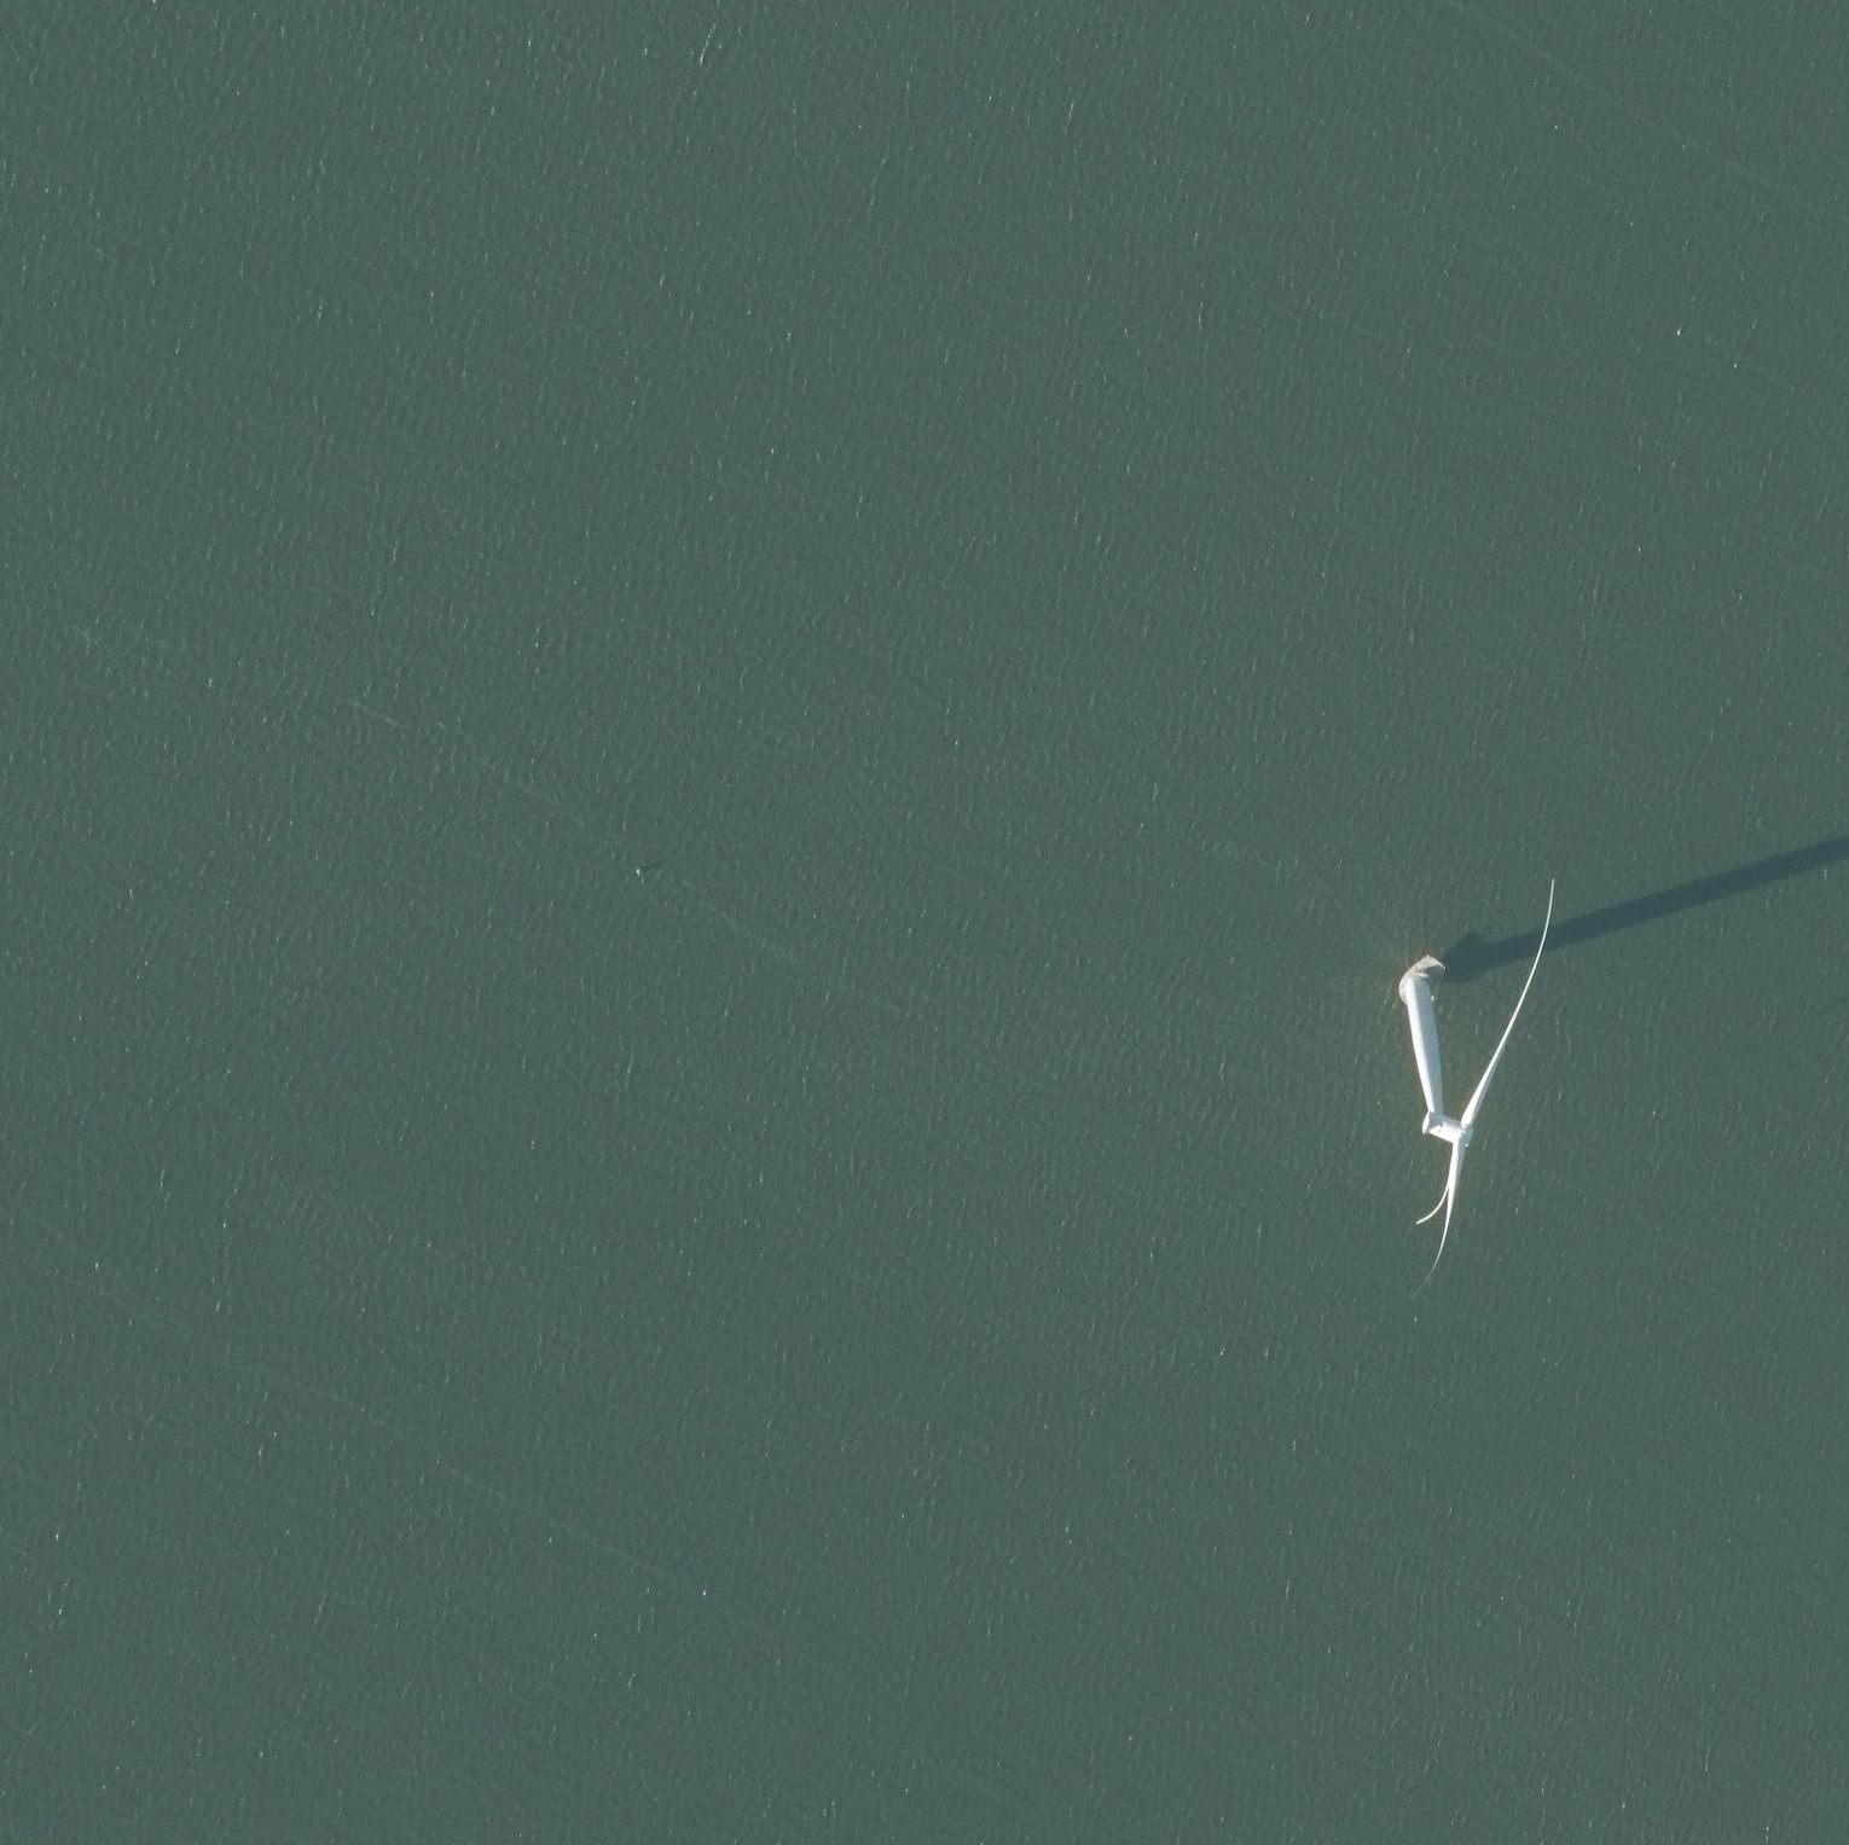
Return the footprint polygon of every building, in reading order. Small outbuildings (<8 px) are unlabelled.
[(1405,974),(1403,980),(1404,986),(1407,990),(1413,993),(1419,992),(1423,989),(1426,984),(1427,979),(1424,973),(1420,970),(1414,969),(1409,970),(1405,974)]
